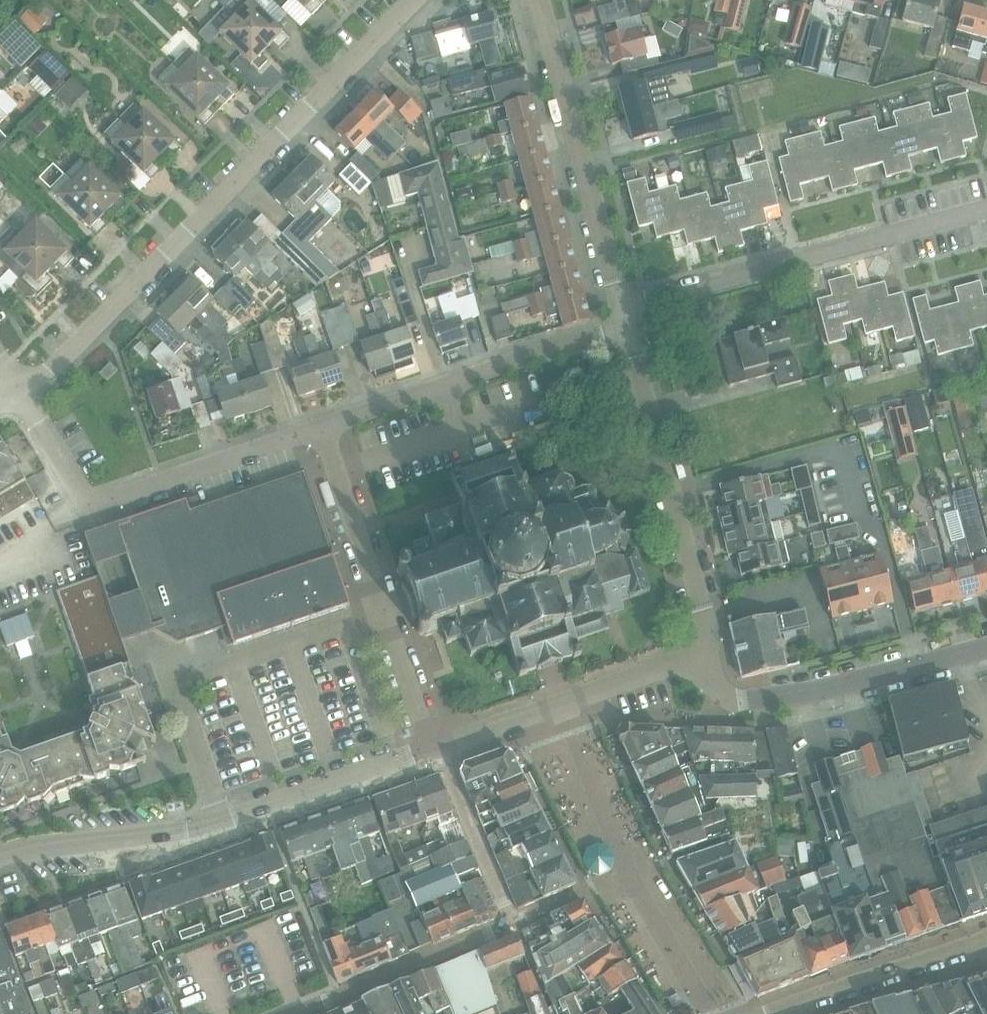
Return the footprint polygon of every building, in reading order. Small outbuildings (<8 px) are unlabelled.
[(219,4),(226,10),(234,18),(234,17),(266,49),(272,43),(279,49),(289,39),(275,25),(270,21),(250,1),(251,0),(223,0),(219,4)] [(297,2),(311,16),(321,6),(315,0),(294,0),(297,2)] [(602,26),(629,18),(624,0),(612,0),(613,5),(597,9),(602,26)] [(732,0),(718,0),(715,12),(728,15),(732,0)] [(728,15),(725,30),(738,33),(746,0),(732,0),(728,15)] [(823,6),(838,10),(851,14),(855,0),(825,0),(823,6)] [(851,14),(876,21),(869,47),(881,51),(889,22),(878,19),(883,0),(855,0),(851,14)] [(927,42),(923,57),(936,60),(947,19),(935,16),(940,0),(938,0),(908,0),(902,22),(931,30),(927,42)] [(631,3),(634,17),(643,14),(639,1),(631,3)] [(634,17),(631,3),(626,5),(630,18),(634,17)] [(784,44),(799,49),(811,9),(795,5),(784,44)] [(49,21),(34,6),(20,20),(35,35),(49,21)] [(986,55),(986,14),(963,7),(952,47),(969,52),(972,44),(983,47),(981,53),(986,55)] [(226,10),(211,25),(220,33),(219,33),(239,53),(243,57),(257,71),(267,61),(261,54),(266,49),(234,17),(234,18),(226,10)] [(434,32),(411,38),(416,58),(417,60),(440,53),(442,58),(470,50),(468,46),(479,43),(498,38),(491,13),(451,24),(450,21),(432,26),(434,32)] [(679,17),(677,26),(685,27),(687,19),(679,17)] [(15,22),(0,37),(0,47),(21,68),(41,48),(15,22)] [(813,24),(802,68),(818,72),(817,74),(833,78),(836,65),(821,62),(829,28),(813,24)] [(647,27),(638,29),(605,38),(612,65),(620,63),(624,74),(658,65),(656,58),(648,61),(642,40),(651,38),(647,27)] [(685,59),(687,58),(713,52),(714,46),(688,32),(685,59)] [(173,65),(213,103),(218,98),(225,104),(235,94),(221,80),(216,76),(188,49),(173,65)] [(618,88),(626,114),(671,102),(664,77),(691,69),(687,58),(685,59),(648,68),(651,80),(618,88)] [(213,103),(173,65),(158,80),(165,88),(185,108),(189,112),(204,126),(214,116),(207,109),(213,103)] [(496,103),(510,99),(529,94),(523,69),(502,74),(501,71),(488,74),(486,70),(448,80),(452,98),(491,87),(496,103)] [(806,192),(875,178),(876,160),(900,155),(902,168),(947,159),(940,158),(982,149),(984,132),(986,131),(986,96),(985,84),(982,84),(965,88),(968,103),(950,107),(947,93),(912,101),(911,117),(898,120),(895,107),(857,115),(859,123),(858,131),(842,135),(839,122),(802,130),(806,145),(796,147),(806,192)] [(7,116),(16,107),(1,91),(0,92),(0,123),(7,116)] [(355,112),(398,154),(406,145),(392,131),(383,122),(394,111),(375,92),(355,112)] [(413,123),(422,114),(400,93),(391,102),(413,123)] [(442,99),(429,102),(434,119),(452,114),(451,108),(445,110),(442,99)] [(633,141),(652,136),(668,132),(664,121),(681,116),(677,101),(671,103),(671,102),(626,114),(633,141)] [(181,149),(167,135),(162,131),(143,111),(142,112),(135,104),(119,120),(159,158),(164,152),(171,159),(181,149)] [(398,154),(355,112),(335,132),(355,151),(365,141),(374,149),(388,163),(398,154)] [(675,125),(679,142),(735,128),(732,116),(721,119),(719,113),(675,125)] [(23,129),(34,140),(46,128),(35,117),(23,129)] [(153,164),(159,158),(119,120),(104,135),(112,143),(111,143),(131,163),(150,181),(160,171),(153,164)] [(644,172),(653,223),(669,220),(671,230),(699,224),(702,237),(733,231),(735,242),(760,237),(757,223),(786,217),(783,201),(796,198),(787,151),(766,155),(769,172),(742,177),(745,193),(727,196),(725,183),(696,189),(693,176),(666,181),(664,168),(644,172)] [(349,163),(351,165),(371,184),(380,175),(358,154),(349,163)] [(310,158),(291,178),(332,218),(341,209),(340,203),(327,190),(335,182),(310,158)] [(128,204),(113,190),(109,185),(89,166),(81,159),(65,175),(105,213),(111,207),(118,214),(128,204)] [(422,287),(440,282),(473,272),(467,253),(463,238),(458,239),(437,163),(411,172),(372,185),(380,210),(393,206),(392,201),(417,194),(434,262),(436,269),(419,274),(422,287)] [(359,196),(367,188),(371,184),(351,165),(339,177),(359,196)] [(537,188),(530,168),(509,176),(517,196),(537,188)] [(99,219),(105,213),(65,175),(50,190),(58,198),(77,217),(77,218),(82,222),(96,236),(106,226),(99,219)] [(339,273),(311,245),(308,243),(332,218),(291,178),(272,197),(296,221),(291,226),(282,235),(297,249),(312,265),(328,280),(339,273)] [(224,234),(274,283),(277,285),(282,280),(274,273),(277,270),(259,253),(268,243),(247,223),(244,225),(238,220),(224,234)] [(35,221),(20,237),(51,268),(57,262),(64,269),(74,259),(60,245),(55,240),(35,221)] [(533,254),(559,248),(554,225),(527,232),(533,254)] [(0,239),(0,254),(4,253),(15,263),(9,269),(20,279),(16,283),(16,288),(25,298),(31,298),(35,294),(38,296),(52,281),(46,274),(51,268),(20,237),(11,228),(0,239)] [(304,273),(312,265),(297,249),(282,235),(278,232),(270,241),(288,258),(304,273)] [(274,283),(224,234),(211,248),(216,254),(213,257),(234,277),(222,289),(239,306),(240,306),(246,311),(256,300),(239,284),(241,282),(235,277),(244,268),(267,290),(274,283)] [(503,239),(506,252),(530,247),(527,234),(503,239)] [(367,261),(360,264),(364,274),(371,272),(367,261)] [(907,363),(936,358),(922,283),(904,286),(901,273),(873,278),(871,266),(844,271),(847,287),(834,290),(842,337),(863,333),(860,317),(878,313),(881,327),(909,322),(913,345),(904,346),(907,363)] [(418,271),(408,274),(413,291),(422,288),(418,271)] [(403,278),(392,282),(399,304),(411,300),(403,278)] [(178,293),(174,297),(213,336),(220,328),(233,341),(233,340),(234,341),(239,336),(222,319),(211,319),(202,310),(212,300),(191,280),(186,285),(184,282),(176,290),(178,293)] [(507,283),(495,285),(497,303),(510,301),(507,283)] [(517,296),(524,319),(563,307),(556,284),(517,296)] [(982,307),(979,295),(945,301),(943,287),(929,290),(939,338),(949,336),(953,354),(986,347),(986,306),(982,307)] [(231,314),(239,306),(222,289),(214,298),(231,314)] [(460,321),(478,315),(472,295),(456,300),(454,293),(438,299),(446,323),(433,328),(440,349),(442,355),(467,346),(460,321)] [(307,295),(293,304),(300,316),(314,306),(307,295)] [(178,334),(187,325),(218,355),(221,365),(230,362),(225,347),(227,346),(233,341),(220,328),(213,336),(174,297),(157,314),(178,334)] [(415,358),(409,339),(406,330),(393,335),(389,324),(390,323),(382,299),(371,303),(376,315),(395,373),(414,366),(411,359),(415,358)] [(347,305),(334,310),(346,346),(359,342),(347,305)] [(334,310),(321,314),(333,351),(346,346),(334,310)] [(360,346),(363,354),(370,373),(373,372),(376,379),(395,373),(376,315),(365,319),(369,330),(373,341),(360,346)] [(793,333),(789,317),(730,332),(738,366),(780,356),(776,338),(793,333)] [(265,343),(274,371),(288,367),(272,318),(259,327),(265,343)] [(334,355),(322,359),(311,327),(301,331),(304,339),(303,340),(320,390),(344,382),(334,355)] [(289,370),(292,378),(298,397),(320,390),(303,340),(293,343),(297,354),(301,366),(289,370)] [(265,343),(251,347),(260,375),(274,371),(265,343)] [(182,363),(176,357),(162,344),(151,355),(171,375),(173,381),(162,384),(163,388),(147,393),(156,420),(191,408),(198,430),(211,426),(203,404),(203,401),(191,408),(187,395),(185,396),(177,370),(182,363)] [(858,362),(862,375),(878,370),(874,357),(858,362)] [(242,359),(231,363),(235,375),(246,371),(242,359)] [(109,363),(99,374),(107,382),(117,371),(109,363)] [(231,363),(221,366),(225,378),(235,375),(231,363)] [(215,400),(209,381),(206,373),(195,377),(203,401),(203,404),(215,400)] [(239,386),(249,414),(272,406),(262,378),(239,386)] [(217,394),(220,403),(226,422),(249,414),(239,386),(217,394)] [(973,393),(953,398),(961,429),(981,424),(973,393)] [(981,415),(986,414),(986,393),(976,397),(981,415)] [(919,396),(904,400),(911,426),(927,422),(923,408),(919,396)] [(881,405),(897,461),(916,455),(904,408),(899,410),(897,401),(881,405)] [(36,499),(2,443),(0,444),(0,521),(36,499)] [(565,477),(562,477),(561,474),(554,476),(555,477),(524,487),(513,453),(504,456),(505,458),(459,473),(458,472),(450,475),(461,508),(430,519),(430,518),(424,520),(426,527),(427,527),(431,539),(418,544),(418,543),(412,545),(414,550),(415,550),(418,558),(400,564),(401,565),(399,566),(398,567),(397,568),(397,569),(397,571),(397,572),(397,573),(398,574),(399,575),(400,576),(402,577),(403,577),(405,576),(407,583),(401,585),(413,619),(419,617),(421,624),(420,625),(419,625),(418,626),(418,627),(417,628),(417,629),(417,630),(417,631),(417,632),(418,634),(420,635),(422,636),(425,636),(425,637),(442,631),(446,644),(452,642),(451,641),(464,637),(468,650),(467,650),(470,657),(477,654),(476,654),(507,643),(519,677),(527,674),(526,672),(536,669),(537,671),(562,662),(563,662),(562,660),(572,657),(573,658),(581,655),(579,647),(578,647),(576,640),(609,629),(605,616),(624,609),(621,602),(629,599),(649,593),(635,551),(626,554),(625,553),(630,538),(630,535),(624,519),(622,517),(609,507),(606,506),(593,507),(594,506),(595,504),(596,503),(596,501),(597,499),(596,497),(596,495),(595,494),(594,492),(593,491),(591,490),(590,489),(588,489),(586,488),(584,489),(583,489),(583,488),(580,489),(580,490),(572,493),(573,491),(574,489),(574,488),(574,486),(573,484),(572,482),(571,481),(570,480),(569,478),(567,478),(565,477)] [(806,466),(790,470),(796,492),(800,491),(811,488),(806,466)] [(303,473),(246,492),(291,626),(349,606),(333,557),(332,557),(303,473)] [(772,498),(781,496),(778,485),(770,487),(767,475),(720,487),(726,508),(772,498)] [(811,488),(800,491),(805,513),(817,510),(811,488)] [(186,500),(116,524),(152,631),(178,644),(226,627),(233,646),(291,626),(246,492),(190,511),(186,500)] [(197,496),(188,500),(191,510),(201,506),(197,496)] [(773,498),(772,498),(726,508),(718,510),(723,533),(770,522),(765,500),(773,498)] [(956,503),(958,513),(968,550),(980,596),(986,594),(986,560),(983,561),(980,548),(977,549),(974,537),(977,537),(967,500),(956,503)] [(820,524),(817,510),(805,513),(808,527),(820,524)] [(960,602),(980,596),(968,550),(958,513),(945,516),(952,543),(955,542),(958,553),(954,553),(958,567),(951,569),(960,602)] [(775,543),(770,522),(723,533),(729,555),(783,542),(783,541),(775,543)] [(856,524),(848,526),(852,540),(859,538),(856,524)] [(848,526),(841,528),(844,542),(852,540),(848,526)] [(914,531),(920,551),(935,608),(956,603),(947,570),(935,573),(934,569),(940,568),(942,564),(938,547),(933,549),(927,527),(914,531)] [(841,528),(834,529),(837,543),(844,542),(841,528)] [(834,529),(826,531),(829,545),(837,543),(834,529)] [(822,532),(810,535),(814,549),(825,547),(822,532)] [(788,564),(783,542),(729,555),(729,556),(737,554),(742,575),(788,564)] [(891,598),(880,555),(850,562),(846,547),(835,550),(839,565),(819,570),(832,620),(839,618),(838,613),(849,610),(851,615),(874,609),(873,604),(884,601),(886,606),(893,604),(891,598)] [(906,581),(910,594),(915,613),(935,608),(920,551),(911,554),(917,578),(906,581)] [(2,793),(0,798),(0,813),(0,814),(136,766),(133,758),(143,754),(146,746),(144,736),(152,733),(130,670),(131,669),(98,576),(56,591),(94,699),(89,700),(94,716),(87,732),(21,755),(12,751),(0,718),(0,792),(2,793)] [(774,617),(730,627),(741,678),(785,668),(778,636),(783,635),(784,640),(796,637),(797,636),(807,634),(806,629),(807,629),(803,611),(774,618),(774,617)] [(891,619),(867,625),(871,639),(894,633),(891,619)] [(888,702),(891,714),(903,760),(968,743),(953,685),(925,692),(927,698),(917,701),(915,694),(888,702)] [(766,732),(766,733),(776,779),(797,774),(785,727),(766,732)] [(617,733),(632,767),(682,744),(678,729),(620,728),(617,733)] [(706,730),(678,729),(682,744),(686,753),(688,752),(692,762),(708,762),(706,730)] [(706,730),(708,762),(710,762),(710,778),(731,778),(728,731),(706,730)] [(728,731),(731,778),(753,779),(753,776),(744,777),(744,763),(753,764),(753,733),(753,732),(728,731)] [(776,779),(766,733),(753,733),(753,764),(755,764),(755,776),(753,776),(753,779),(731,778),(710,778),(698,778),(698,777),(695,777),(699,787),(704,801),(705,800),(756,798),(756,779),(776,779)] [(682,744),(632,767),(641,787),(690,764),(689,763),(675,770),(671,760),(686,753),(682,744)] [(878,745),(872,747),(897,818),(916,870),(937,931),(962,923),(942,867),(938,857),(934,858),(927,840),(905,776),(899,757),(884,762),(878,745)] [(897,818),(872,747),(861,751),(867,768),(860,770),(898,873),(899,877),(922,937),(926,935),(937,931),(916,870),(897,818)] [(904,943),(922,937),(899,877),(898,873),(860,770),(867,768),(861,751),(832,760),(837,777),(840,776),(868,851),(904,943)] [(463,767),(460,773),(471,798),(522,777),(511,755),(504,752),(463,767)] [(551,767),(558,779),(571,772),(564,760),(551,767)] [(820,783),(811,786),(828,839),(824,840),(834,870),(818,876),(822,887),(848,962),(904,943),(868,851),(840,776),(837,777),(832,760),(814,766),(820,783)] [(651,809),(699,787),(695,777),(690,764),(641,787),(651,809)] [(907,775),(924,828),(933,825),(915,772),(907,775)] [(439,776),(412,785),(425,823),(432,820),(436,819),(440,826),(438,827),(443,838),(432,843),(436,855),(467,843),(457,820),(454,821),(451,812),(439,776)] [(522,777),(471,798),(479,818),(531,796),(522,777)] [(412,785),(373,799),(380,818),(394,859),(400,870),(436,855),(432,843),(404,856),(395,834),(425,823),(412,785)] [(697,818),(708,813),(709,812),(705,800),(704,801),(699,787),(651,809),(661,831),(697,818)] [(804,801),(801,791),(780,796),(782,806),(804,801)] [(531,796),(479,818),(483,827),(498,821),(502,832),(541,816),(531,796)] [(368,800),(345,808),(371,882),(395,872),(389,856),(376,861),(368,837),(379,833),(368,800)] [(345,808),(323,816),(334,849),(335,849),(343,872),(354,868),(360,886),(371,882),(345,808)] [(929,827),(938,857),(942,867),(962,923),(986,914),(986,808),(929,827)] [(693,847),(706,842),(729,833),(720,809),(709,812),(708,813),(697,818),(661,831),(672,854),(693,847)] [(323,816),(302,823),(321,878),(322,881),(332,878),(330,872),(323,853),(334,849),(323,816)] [(541,816),(502,832),(501,833),(487,838),(496,858),(515,850),(522,847),(550,836),(541,816)] [(432,820),(425,823),(395,834),(404,856),(432,843),(443,838),(438,827),(440,826),(436,819),(432,820)] [(310,882),(321,878),(302,823),(279,832),(292,865),(302,861),(310,882)] [(283,870),(271,834),(250,842),(251,844),(263,877),(264,877),(283,870)] [(506,883),(524,875),(526,874),(529,873),(534,870),(561,858),(550,836),(522,847),(515,850),(496,858),(506,883)] [(776,856),(795,858),(795,840),(777,838),(776,856)] [(457,879),(478,870),(467,843),(436,855),(400,870),(401,875),(380,884),(388,904),(401,898),(400,897),(409,893),(416,908),(421,906),(432,902),(439,899),(446,896),(456,892),(461,890),(457,879)] [(251,844),(231,851),(243,884),(242,885),(245,894),(267,886),(264,877),(263,877),(251,844)] [(735,844),(697,857),(678,864),(676,865),(693,893),(746,870),(735,844)] [(231,851),(211,858),(223,892),(242,885),(243,884),(231,851)] [(211,858),(190,865),(202,899),(223,892),(211,858)] [(561,858),(534,870),(546,898),(575,885),(561,858)] [(751,894),(774,885),(786,881),(776,858),(746,870),(693,893),(704,912),(751,894)] [(190,865),(170,872),(182,906),(202,899),(190,865)] [(454,935),(483,924),(494,919),(496,914),(478,870),(457,879),(461,890),(456,892),(460,901),(450,905),(446,896),(439,899),(454,935)] [(518,910),(546,898),(534,870),(529,873),(532,881),(528,883),(524,875),(506,883),(518,910)] [(182,906),(170,872),(150,879),(150,880),(162,913),(182,906)] [(150,877),(129,884),(141,920),(162,913),(150,880),(150,879),(150,877)] [(774,885),(777,894),(801,887),(799,877),(786,881),(774,885)] [(104,893),(134,969),(143,966),(133,939),(139,937),(141,933),(136,921),(130,905),(123,886),(104,893)] [(822,887),(796,897),(797,898),(809,931),(824,971),(848,962),(822,887)] [(291,891),(280,895),(282,903),(294,899),(291,891)] [(310,911),(320,907),(314,892),(304,896),(310,911)] [(115,977),(134,969),(104,893),(85,900),(99,934),(108,931),(115,952),(120,964),(111,967),(115,977)] [(751,921),(755,916),(753,913),(758,911),(751,894),(704,912),(721,937),(722,939),(744,929),(742,924),(751,921)] [(788,931),(777,896),(768,900),(775,920),(771,922),(776,945),(764,950),(780,989),(803,980),(792,952),(793,951),(786,934),(788,931)] [(794,934),(795,937),(809,931),(797,898),(787,903),(792,914),(791,915),(799,932),(794,934)] [(272,899),(261,903),(263,911),(275,907),(272,899)] [(454,935),(439,899),(432,902),(436,911),(426,915),(421,906),(416,908),(422,920),(432,942),(433,944),(454,935)] [(102,982),(93,960),(95,959),(91,947),(102,943),(99,934),(85,900),(66,907),(87,962),(96,985),(102,982)] [(579,928),(595,921),(583,902),(551,916),(556,927),(568,922),(571,929),(578,925),(579,928)] [(77,965),(87,962),(66,907),(46,914),(57,942),(59,949),(60,951),(62,957),(73,953),(77,965)] [(321,940),(331,936),(320,907),(310,911),(321,940)] [(243,910),(231,914),(234,921),(245,917),(243,910)] [(400,933),(391,912),(371,919),(389,962),(409,954),(400,933)] [(25,921),(45,975),(55,972),(50,955),(60,951),(59,949),(57,942),(46,914),(25,921)] [(231,914),(220,918),(223,926),(234,921),(231,914)] [(573,968),(609,945),(595,921),(579,928),(578,925),(571,929),(568,922),(556,927),(551,916),(543,920),(554,945),(531,954),(534,961),(563,949),(573,968)] [(722,939),(736,962),(764,950),(776,945),(771,922),(761,926),(757,917),(755,917),(755,916),(751,921),(742,924),(744,929),(722,939)] [(350,945),(342,948),(354,977),(389,962),(371,919),(358,925),(366,944),(352,950),(350,945)] [(410,925),(412,929),(420,947),(432,942),(422,920),(410,925)] [(554,945),(543,920),(532,926),(536,937),(525,941),(531,954),(554,945)] [(26,982),(35,979),(45,975),(25,921),(5,928),(15,957),(26,953),(32,971),(23,974),(26,982)] [(202,925),(191,929),(194,936),(205,932),(202,925)] [(536,937),(532,926),(521,932),(525,941),(536,937)] [(8,948),(1,929),(0,930),(0,1013),(26,1013),(30,1012),(8,948)] [(191,929),(179,933),(182,941),(194,936),(191,929)] [(792,938),(807,978),(824,971),(809,931),(795,937),(792,938)] [(505,964),(524,957),(515,935),(497,943),(505,964)] [(331,936),(321,940),(338,983),(354,977),(342,948),(339,939),(333,942),(331,936)] [(160,941),(152,944),(156,956),(164,953),(160,941)] [(478,951),(486,971),(505,964),(497,943),(478,951)] [(585,988),(624,966),(610,946),(609,945),(573,968),(544,986),(546,991),(570,978),(574,985),(578,992),(585,988)] [(534,961),(544,986),(573,968),(563,949),(534,961)] [(756,998),(780,989),(764,950),(736,962),(756,998)] [(432,971),(438,987),(439,989),(450,1013),(477,1013),(496,1007),(486,971),(478,951),(433,970),(432,971)] [(624,966),(585,988),(591,997),(596,1006),(611,998),(637,984),(636,982),(624,966)] [(156,967),(134,975),(139,987),(160,979),(156,967)] [(409,979),(416,996),(418,1002),(425,999),(428,997),(436,1013),(437,1013),(442,1011),(444,1013),(450,1013),(439,989),(438,987),(432,971),(415,977),(409,979)] [(530,972),(516,977),(530,1013),(529,1013),(548,1013),(530,972)] [(962,983),(978,1013),(986,1013),(986,974),(962,983)] [(59,979),(65,992),(74,988),(69,975),(59,979)] [(120,994),(139,987),(134,975),(116,982),(120,994)] [(579,1013),(601,1013),(596,1006),(591,997),(585,988),(578,992),(574,985),(570,978),(546,991),(552,1006),(571,996),(575,1005),(579,1013)] [(386,988),(395,1005),(398,1013),(424,1013),(418,1002),(416,996),(409,979),(386,988)] [(59,994),(54,980),(28,989),(33,1002),(44,998),(45,999),(59,994)] [(928,990),(941,1013),(978,1013),(962,982),(928,990)] [(82,1009),(99,1002),(94,991),(91,992),(87,983),(75,988),(80,997),(77,998),(82,1009)] [(101,997),(116,991),(113,984),(98,989),(101,997)] [(653,1007),(637,984),(611,998),(596,1006),(601,1013),(640,1013),(653,1007)] [(363,1004),(367,1013),(398,1013),(395,1005),(386,988),(361,999),(363,1004)] [(908,996),(918,1013),(941,1013),(928,990),(908,996)] [(149,1013),(174,1013),(166,994),(156,998),(160,1006),(148,1011),(149,1013)] [(575,1005),(571,996),(552,1006),(555,1013),(579,1013),(575,1005)] [(889,1001),(894,1013),(918,1013),(908,996),(889,1001)] [(869,1006),(873,1013),(894,1013),(889,1001),(869,1006)] [(363,1004),(343,1012),(340,1011),(334,1013),(367,1013),(363,1004)]
